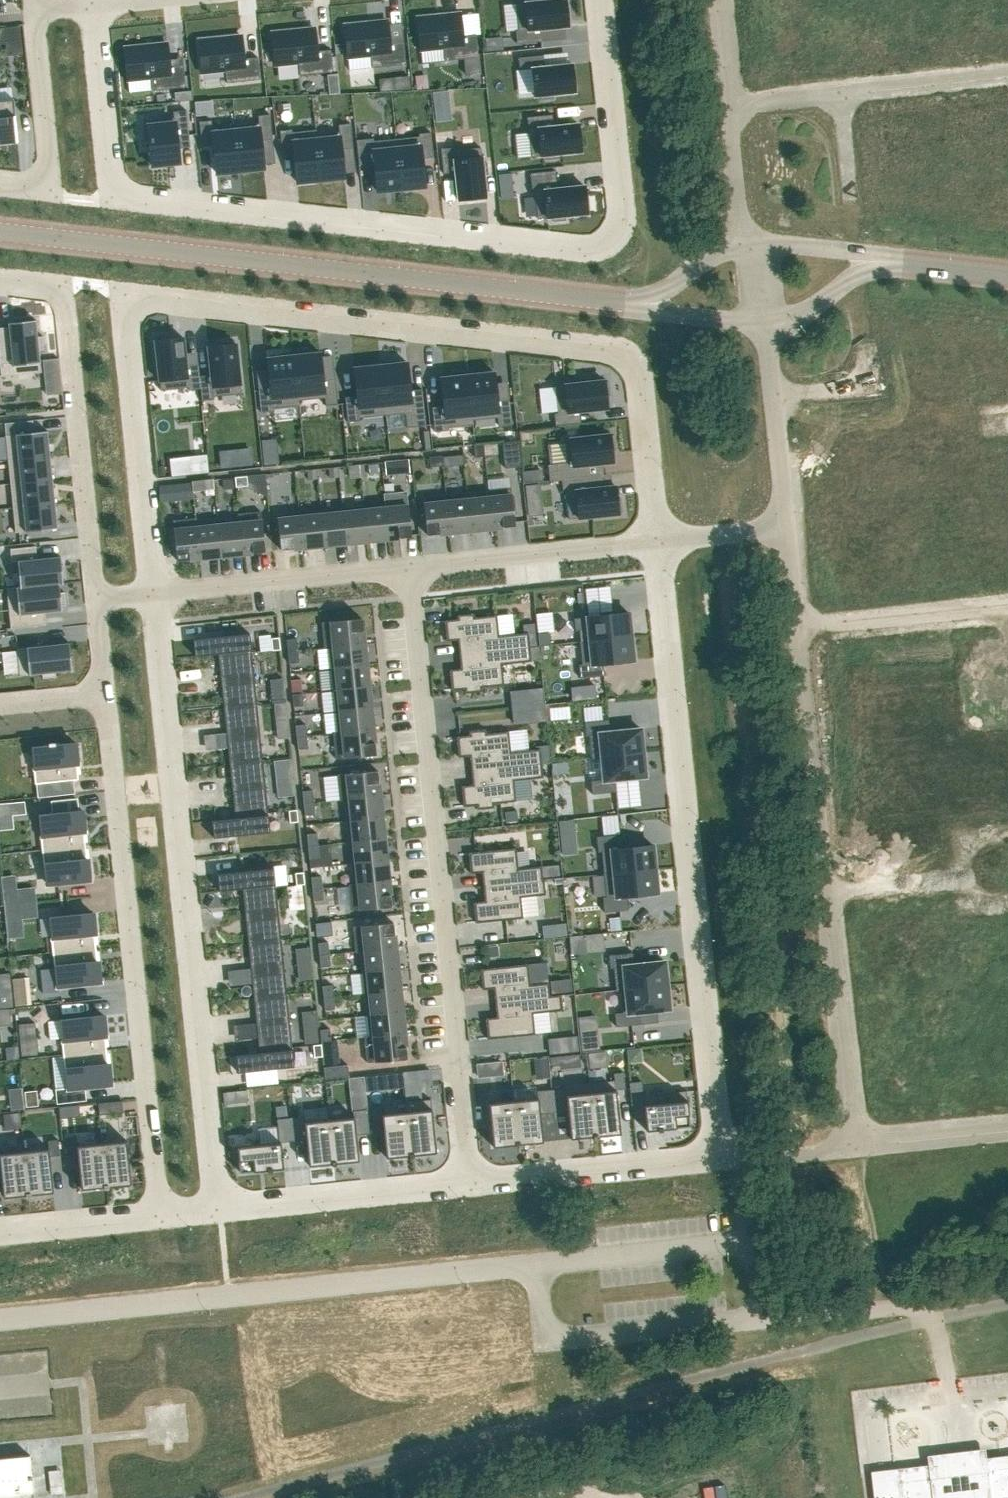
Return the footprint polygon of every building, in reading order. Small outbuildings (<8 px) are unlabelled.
[(515,30),(517,44),(541,41),(540,29),(568,27),(565,0),(551,0),(543,1),(543,0),(530,0),(531,2),(515,4),(518,30),(515,30)] [(460,13),(417,18),(420,50),(443,47),(445,60),(463,59),(478,57),(476,35),(462,36),(460,13)] [(387,21),(345,25),(348,57),(349,70),(372,68),(406,65),(403,42),(389,44),(387,21)] [(314,28),(272,33),(275,65),(298,62),(299,75),(333,72),(331,50),(317,51),(314,28)] [(241,36),(199,40),(202,72),(225,70),(226,83),(260,80),(257,57),(243,59),(241,36)] [(501,37),(485,39),(487,51),(503,49),(501,37)] [(167,44),(124,48),(128,80),(150,78),(152,91),(185,87),(183,65),(169,66),(167,44)] [(543,55),(518,58),(519,70),(532,69),(534,96),(540,96),(541,100),(553,98),(552,94),(575,92),(572,64),(544,67),(543,55)] [(480,72),(478,57),(463,59),(464,74),(480,72)] [(378,80),(379,92),(391,91),(411,90),(410,76),(378,80)] [(191,100),(191,92),(175,93),(175,101),(191,100)] [(0,100),(0,144),(17,142),(16,128),(13,99),(0,100)] [(148,126),(144,127),(145,139),(149,139),(152,166),(180,163),(177,136),(189,135),(186,110),(173,112),(173,118),(147,121),(148,126)] [(258,123),(235,125),(240,170),(263,168),(260,140),(272,139),(270,114),(257,116),(258,123)] [(552,115),(527,117),(531,157),(546,155),(547,159),(559,158),(559,154),(581,152),(578,124),(553,126),(552,115)] [(211,120),(199,122),(201,147),(213,145),(216,173),(240,170),(235,125),(212,128),(211,120)] [(316,130),(315,130),(320,180),(344,177),(341,150),(353,148),(350,123),(338,125),(339,132),(317,134),(316,130)] [(292,130),(280,131),(282,156),(294,154),(297,182),(320,180),(315,130),(292,132),(292,130)] [(419,137),(396,139),(401,189),(424,186),(422,159),(433,157),(431,133),(419,134),(419,137)] [(373,138),(356,140),(359,165),(374,164),(377,191),(401,189),(396,139),(374,141),(373,138)] [(454,148),(441,149),(443,174),(455,172),(458,200),(486,197),(483,175),(487,175),(486,162),(482,163),(481,148),(454,150),(454,148)] [(555,171),(530,173),(532,193),(535,192),(537,219),(553,217),(553,221),(565,220),(565,216),(587,214),(584,186),(557,189),(555,171)] [(0,347),(0,372),(1,377),(41,373),(39,350),(44,350),(42,336),(38,336),(36,320),(12,322),(8,323),(10,346),(0,347)] [(156,340),(155,340),(160,390),(188,387),(188,390),(200,389),(199,376),(198,364),(186,365),(183,337),(171,339),(170,335),(156,337),(156,340)] [(199,376),(200,389),(201,401),(214,399),(213,396),(241,393),(236,344),(234,344),(234,340),(220,342),(220,345),(208,347),(211,375),(199,376)] [(305,351),(293,352),(298,400),(299,400),(324,398),(325,406),(337,404),(335,379),(323,380),(320,353),(305,354),(305,351)] [(270,386),(258,387),(260,412),(274,411),(273,408),(300,405),(299,400),(298,400),(293,352),(281,353),(282,357),(267,358),(270,386)] [(58,358),(44,360),(47,395),(62,394),(58,358)] [(392,360),(380,362),(386,415),(405,413),(407,427),(426,425),(422,389),(410,390),(407,362),(392,364),(392,360)] [(357,396),(345,397),(347,422),(360,421),(359,418),(386,415),(380,362),(368,363),(369,366),(354,368),(357,396)] [(479,370),(467,371),(472,420),(473,420),(497,417),(498,425),(511,424),(509,399),(497,400),(494,372),(479,374),(479,370)] [(444,406),(432,407),(434,432),(448,430),(447,427),(474,425),(473,420),(472,420),(467,371),(455,373),(456,376),(441,378),(444,406)] [(557,413),(554,413),(555,426),(581,423),(579,411),(607,409),(606,396),(610,396),(608,381),(604,382),(604,380),(555,385),(557,413)] [(30,420),(4,423),(5,435),(8,460),(50,455),(47,431),(31,432),(30,420)] [(567,462),(548,464),(549,481),(561,480),(561,479),(578,478),(578,477),(577,466),(612,462),(611,450),(614,450),(613,435),(609,436),(609,434),(565,439),(567,462)] [(518,441),(502,442),(505,468),(521,467),(518,441)] [(483,444),(473,445),(475,457),(485,456),(483,444)] [(252,465),(250,449),(240,450),(242,466),(252,465)] [(207,454),(195,455),(197,473),(209,472),(207,454)] [(463,464),(462,454),(450,455),(451,465),(463,464)] [(50,455),(8,460),(10,484),(52,479),(50,455)] [(277,456),(263,457),(264,465),(278,463),(277,456)] [(441,456),(429,457),(430,467),(442,466),(441,456)] [(385,463),(386,476),(396,475),(394,462),(385,463)] [(378,463),(368,464),(369,475),(379,474),(378,463)] [(348,479),(360,478),(359,465),(347,466),(348,479)] [(338,477),(337,467),(328,468),(329,478),(338,477)] [(317,479),(317,469),(307,470),(308,479),(317,479)] [(543,481),(542,470),(522,472),(523,483),(543,481)] [(247,476),(235,477),(236,487),(248,486),(247,476)] [(578,478),(561,479),(561,480),(563,493),(566,492),(568,519),(618,514),(618,513),(621,512),(620,498),(616,498),(615,486),(587,489),(586,476),(578,477),(578,478)] [(52,479),(10,484),(13,508),(55,503),(52,479)] [(213,479),(192,481),(193,492),(214,490),(213,479)] [(232,479),(221,480),(222,490),(233,489),(232,479)] [(192,481),(175,483),(177,502),(194,500),(193,492),(192,481)] [(539,484),(525,486),(528,516),(542,514),(539,484)] [(511,488),(487,490),(487,493),(488,492),(492,528),(515,525),(511,488)] [(467,492),(445,494),(449,532),(470,530),(467,495),(468,495),(467,492)] [(468,495),(467,495),(470,530),(492,528),(488,492),(487,493),(468,495)] [(445,494),(423,497),(427,535),(449,532),(445,494)] [(55,503),(13,508),(15,532),(57,528),(55,503)] [(364,505),(342,508),(346,543),(367,541),(364,510),(365,510),(364,505)] [(408,506),(385,508),(389,539),(411,536),(408,506)] [(342,508),(320,510),(324,545),(346,543),(342,508)] [(365,510),(364,510),(367,541),(389,539),(385,508),(365,510)] [(320,510),(298,512),(299,517),(303,547),(324,545),(320,510)] [(260,511),(237,513),(238,518),(239,518),(242,554),(264,551),(260,511)] [(299,517),(277,519),(280,550),(303,547),(299,517)] [(196,518),(173,520),(173,526),(175,542),(177,560),(199,558),(196,520),(196,518)] [(196,520),(199,558),(221,556),(217,520),(218,520),(218,518),(196,520)] [(218,520),(217,520),(221,556),(242,554),(239,518),(238,518),(218,520)] [(35,546),(10,549),(11,562),(17,561),(20,587),(20,588),(59,583),(59,585),(63,584),(60,556),(37,558),(35,546)] [(483,580),(496,578),(494,565),(481,567),(483,580)] [(20,587),(6,588),(11,628),(40,625),(38,613),(62,611),(61,606),(65,606),(64,592),(60,592),(59,585),(59,583),(20,588),(20,587)] [(311,594),(312,604),(333,602),(332,592),(311,594)] [(611,614),(574,618),(575,630),(588,629),(589,640),(579,641),(579,642),(631,636),(628,612),(624,613),(624,610),(610,611),(611,614)] [(458,619),(444,620),(444,622),(446,641),(460,639),(462,653),(459,653),(459,654),(529,647),(528,633),(498,636),(496,615),(474,617),(474,613),(457,615),(458,619)] [(362,618),(321,622),(324,648),(329,648),(329,647),(364,643),(362,618)] [(374,627),(376,653),(370,653),(371,674),(377,673),(376,652),(384,651),(382,627),(374,627)] [(249,633),(193,639),(195,656),(218,654),(218,653),(251,650),(249,633)] [(549,633),(537,634),(538,646),(550,644),(549,633)] [(582,664),(578,664),(580,678),(604,675),(602,663),(633,660),(631,636),(579,642),(582,664)] [(279,637),(271,638),(272,650),(280,650),(279,637)] [(297,638),(287,639),(288,651),(298,650),(297,638)] [(69,642),(17,648),(19,676),(42,674),(42,679),(56,677),(55,672),(72,670),(69,647),(70,647),(69,642)] [(364,643),(329,647),(329,648),(331,668),(366,665),(364,643)] [(463,668),(449,670),(451,688),(451,690),(465,689),(465,693),(482,691),(481,687),(503,685),(501,664),(531,661),(529,647),(459,654),(459,655),(462,655),(463,668)] [(251,650),(218,653),(218,654),(224,708),(257,705),(251,650)] [(298,650),(288,651),(289,663),(299,662),(298,650)] [(366,665),(331,668),(333,690),(369,686),(366,665)] [(283,676),(268,678),(270,697),(285,696),(283,676)] [(292,694),(302,693),(301,678),(291,679),(292,694)] [(369,686),(333,690),(335,711),(371,708),(369,686)] [(302,693),(292,694),(293,706),(303,705),(302,693)] [(257,705),(224,708),(229,763),(262,760),(257,705)] [(371,708),(335,711),(337,732),(338,733),(373,729),(371,708)] [(608,720),(584,722),(586,736),(589,735),(592,759),(601,758),(601,757),(643,753),(640,729),(609,732),(608,720)] [(286,724),(275,725),(276,737),(287,736),(286,724)] [(305,724),(295,725),(297,737),(307,736),(305,724)] [(337,732),(333,732),(335,758),(376,754),(373,729),(338,733),(337,732)] [(470,735),(456,737),(456,738),(458,757),(472,756),(474,769),(471,769),(471,770),(541,763),(540,749),(510,752),(508,731),(486,734),(485,729),(469,731),(470,735)] [(307,736),(297,737),(298,749),(308,748),(307,736)] [(49,745),(33,747),(35,766),(34,766),(36,783),(45,782),(69,779),(77,779),(76,764),(78,764),(75,743),(55,745),(55,742),(48,743),(49,745)] [(603,779),(590,781),(592,794),(616,792),(614,780),(645,776),(643,753),(601,757),(601,758),(603,779)] [(289,758),(272,759),(274,777),(291,776),(289,758)] [(262,760),(229,763),(235,818),(235,819),(268,815),(262,760)] [(475,784),(461,786),(463,805),(463,806),(477,805),(477,809),(494,807),(493,803),(515,801),(513,780),(543,777),(541,763),(471,770),(471,771),(474,771),(475,784)] [(377,770),(337,774),(340,800),(344,800),(344,799),(380,795),(377,770)] [(69,779),(45,782),(46,796),(71,793),(69,779)] [(312,790),(302,791),(303,803),(313,802),(312,790)] [(380,795),(344,799),(344,800),(347,820),(382,817),(380,795)] [(53,814),(40,815),(42,834),(41,834),(43,850),(84,845),(83,832),(85,832),(82,810),(78,811),(76,799),(51,801),(53,814)] [(24,801),(10,803),(12,815),(25,814),(24,801)] [(313,802),(303,803),(305,815),(315,814),(313,802)] [(297,810),(288,810),(290,822),(298,822),(297,810)] [(516,810),(504,811),(506,822),(518,821),(516,810)] [(235,818),(211,820),(213,838),(270,832),(268,815),(235,819),(235,818)] [(382,817),(347,820),(349,842),(384,838),(382,817)] [(559,821),(562,854),(576,853),(573,820),(559,821)] [(317,833),(307,834),(308,846),(318,845),(317,833)] [(620,834),(596,836),(598,852),(601,851),(604,874),(655,869),(652,845),(622,848),(620,834)] [(384,838),(349,842),(351,863),(386,860),(384,838)] [(84,845),(43,850),(44,866),(46,865),(48,884),(90,880),(87,859),(86,859),(84,845)] [(318,845),(308,846),(309,858),(319,857),(318,845)] [(515,848),(468,853),(470,873),(484,872),(485,885),(483,886),(542,880),(542,879),(541,866),(518,868),(515,848)] [(386,860),(351,863),(353,884),(353,885),(389,881),(386,860)] [(274,868),(217,874),(219,891),(242,888),(275,884),(274,868)] [(606,896),(602,897),(604,912),(628,910),(627,896),(657,893),(655,869),(604,874),(606,896)] [(303,872),(295,873),(296,885),(304,884),(303,872)] [(321,876),(311,877),(312,889),(322,888),(321,876)] [(487,901),(473,902),(475,921),(475,923),(523,918),(520,897),(545,894),(544,879),(542,879),(542,880),(483,886),(483,887),(486,887),(487,901)] [(353,884),(348,884),(351,910),(391,906),(389,881),(353,885),(353,884)] [(275,884),(242,888),(248,943),(281,939),(275,884)] [(29,887),(2,890),(4,905),(30,903),(29,887)] [(322,888),(312,889),(313,901),(323,900),(322,888)] [(30,903),(4,905),(7,938),(23,936),(22,918),(31,917),(30,903)] [(93,913),(51,917),(53,936),(52,936),(53,952),(95,948),(94,934),(95,934),(93,913)] [(620,929),(619,917),(609,918),(610,931),(620,929)] [(393,922),(353,926),(355,952),(360,951),(395,947),(393,922)] [(565,923),(554,924),(555,936),(566,936),(565,923)] [(585,935),(587,951),(604,950),(602,934),(585,935)] [(281,939),(248,943),(254,998),(287,995),(281,939)] [(328,942),(318,943),(319,955),(329,954),(328,942)] [(395,947),(360,951),(362,972),(398,969),(395,947)] [(95,948),(53,952),(55,968),(56,968),(58,986),(100,982),(98,961),(96,961),(95,948)] [(632,952),(608,955),(610,968),(613,968),(616,991),(620,991),(620,990),(667,985),(664,961),(634,964),(632,952)] [(329,954),(319,955),(320,967),(330,966),(329,954)] [(309,961),(296,963),(298,979),(311,977),(309,961)] [(527,964),(480,969),(480,971),(482,989),(496,988),(497,1002),(495,1002),(495,1003),(550,997),(550,996),(548,983),(530,985),(527,964)] [(55,968),(40,969),(43,993),(59,991),(58,986),(56,968),(55,968)] [(398,969),(362,972),(364,994),(400,990),(398,969)] [(23,977),(11,978),(14,1006),(26,1004),(23,977)] [(332,985),(322,986),(323,998),(333,997),(332,985)] [(623,1012),(614,1013),(616,1026),(640,1024),(639,1012),(669,1009),(667,985),(620,990),(620,991),(623,1012)] [(0,991),(0,1007),(12,1006),(10,990),(0,991)] [(400,990),(364,994),(367,1015),(402,1012),(400,990)] [(287,995),(254,998),(259,1053),(292,1050),(287,995)] [(499,1017),(485,1018),(487,1037),(487,1039),(535,1034),(532,1013),(562,1010),(560,995),(550,996),(550,997),(495,1003),(498,1003),(499,1017)] [(333,997),(323,998),(325,1010),(335,1009),(333,997)] [(0,1010),(0,1024),(10,1023),(8,1009),(0,1010)] [(402,1012),(367,1015),(369,1036),(369,1037),(404,1033),(402,1012)] [(104,1015),(61,1019),(63,1038),(62,1038),(64,1054),(106,1050),(104,1036),(106,1036),(104,1015)] [(61,1019),(47,1021),(49,1040),(62,1038),(63,1038),(61,1019)] [(35,1022),(18,1024),(21,1056),(38,1055),(35,1022)] [(316,1023),(301,1024),(303,1042),(317,1041),(316,1023)] [(329,1028),(319,1030),(321,1042),(331,1041),(329,1028)] [(597,1049),(596,1032),(580,1034),(582,1051),(597,1049)] [(369,1036),(364,1036),(367,1063),(407,1058),(404,1033),(369,1037),(369,1036)] [(576,1037),(548,1039),(550,1053),(578,1051),(576,1037)] [(321,1044),(313,1045),(314,1057),(322,1056),(321,1044)] [(628,1050),(629,1063),(638,1062),(641,1058),(640,1049),(628,1050)] [(68,1087),(56,1089),(57,1103),(85,1100),(84,1087),(111,1084),(109,1063),(107,1063),(106,1050),(64,1054),(65,1070),(67,1070),(68,1087)] [(259,1053),(236,1055),(237,1072),(294,1066),(292,1050),(259,1053)] [(558,1056),(549,1057),(550,1065),(559,1065),(558,1056)] [(501,1062),(477,1065),(479,1077),(502,1074),(501,1062)] [(348,1065),(323,1067),(325,1079),(349,1077),(348,1065)] [(419,1069),(403,1071),(404,1080),(420,1079),(419,1069)] [(614,1080),(589,1083),(595,1137),(597,1137),(597,1136),(620,1133),(615,1090),(625,1089),(623,1072),(613,1073),(614,1080)] [(641,1081),(629,1082),(631,1106),(643,1104),(644,1104),(641,1081)] [(565,1088),(551,1089),(553,1113),(567,1111),(570,1138),(593,1136),(593,1138),(595,1137),(589,1083),(565,1085),(565,1088)] [(22,1088),(9,1090),(11,1110),(24,1108),(22,1088)] [(537,1098),(513,1100),(518,1145),(520,1145),(520,1143),(542,1141),(540,1114),(553,1113),(551,1089),(537,1091),(537,1098)] [(644,1104),(643,1104),(646,1130),(657,1129),(658,1131),(662,1130),(662,1129),(679,1127),(689,1126),(688,1111),(686,1090),(668,1092),(669,1102),(644,1104)] [(36,1091),(25,1092),(26,1106),(37,1105),(36,1091)] [(430,1099),(404,1102),(405,1111),(406,1111),(411,1156),(413,1156),(413,1154),(436,1152),(430,1099)] [(122,1100),(97,1103),(99,1115),(123,1112),(122,1100)] [(513,1100),(488,1103),(493,1146),(516,1144),(516,1146),(518,1145),(513,1100)] [(381,1105),(371,1106),(373,1123),(382,1122),(386,1157),(409,1155),(409,1157),(411,1156),(406,1111),(405,1111),(382,1114),(381,1105)] [(66,1106),(59,1107),(60,1118),(67,1117),(66,1106)] [(353,1117),(329,1119),(333,1164),(336,1164),(335,1162),(358,1160),(356,1135),(370,1133),(367,1109),(353,1111),(353,1117)] [(304,1116),(290,1117),(292,1141),(306,1139),(308,1165),(331,1163),(331,1165),(333,1164),(329,1119),(305,1122),(304,1116)] [(279,1142),(237,1146),(238,1157),(240,1172),(250,1171),(267,1169),(267,1171),(272,1171),(271,1169),(283,1168),(281,1142),(292,1141),(290,1117),(276,1119),(279,1142)] [(76,1137),(66,1138),(67,1154),(77,1153),(80,1178),(81,1189),(95,1187),(104,1186),(104,1188),(106,1188),(101,1143),(77,1145),(76,1137)] [(48,1148),(24,1151),(28,1196),(30,1196),(30,1194),(53,1192),(49,1156),(59,1155),(58,1139),(47,1140),(48,1148)] [(126,1140),(101,1143),(106,1188),(108,1188),(108,1186),(131,1184),(126,1140)] [(1,1171),(2,1186),(3,1197),(18,1195),(26,1194),(26,1196),(28,1196),(24,1151),(0,1153),(0,1149),(0,1171),(1,1171)] [(0,1458),(0,1497),(24,1497),(34,1497),(30,1455),(0,1458)] [(1006,1455),(870,1471),(874,1497),(1007,1497),(1007,1455),(1006,1455)] [(56,1485),(55,1461),(41,1462),(43,1486),(56,1485)]
